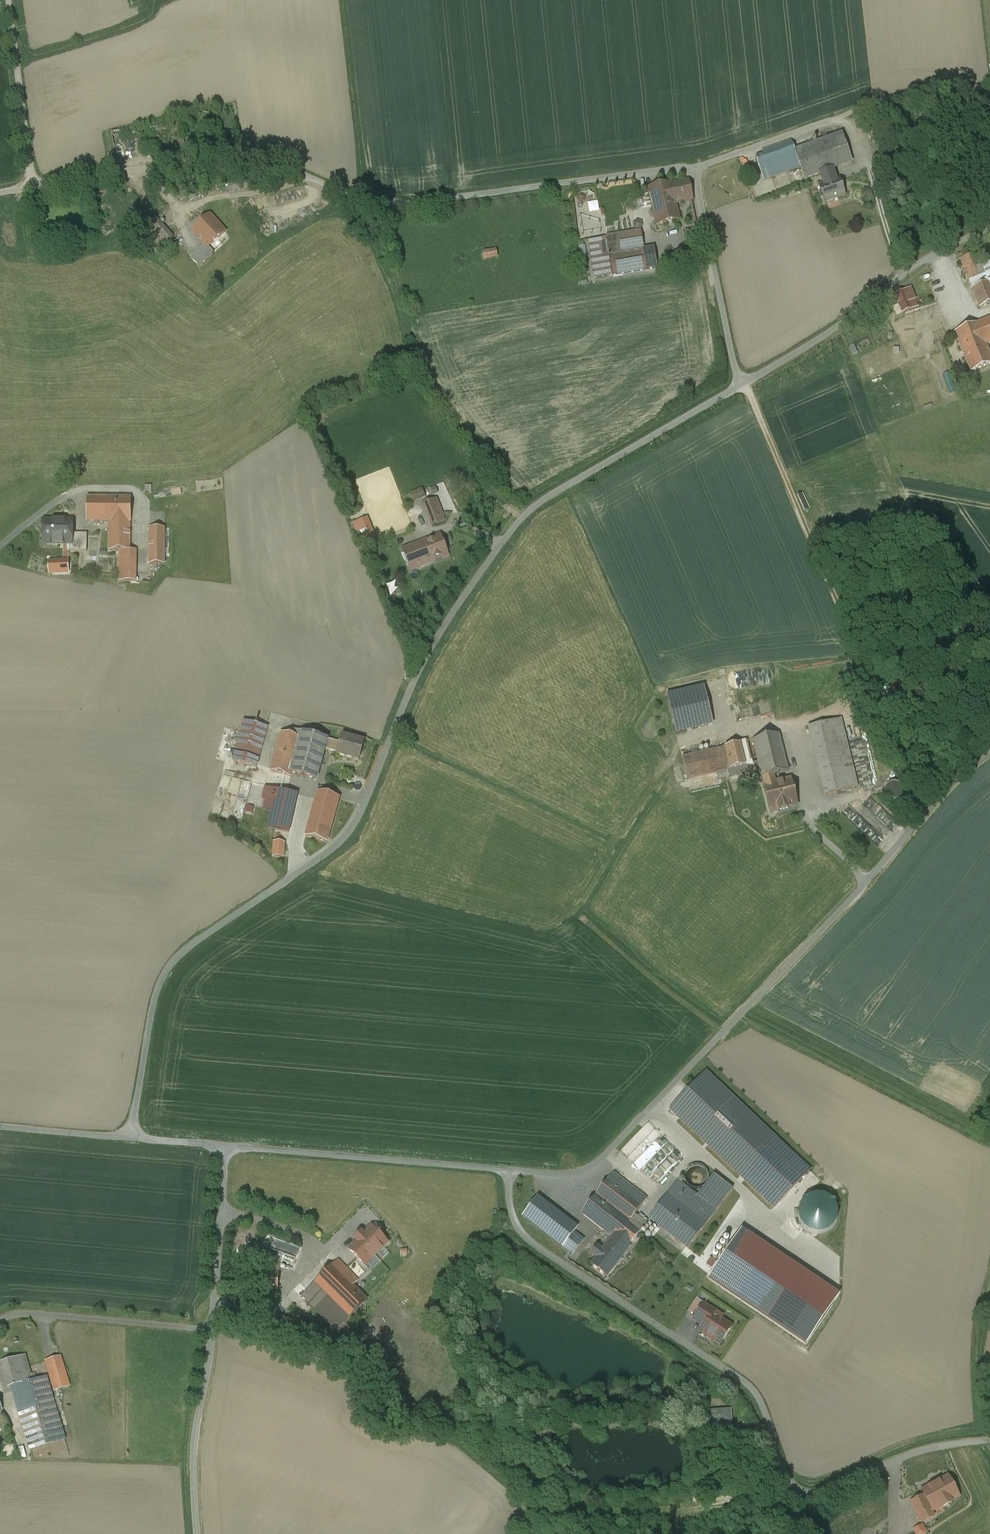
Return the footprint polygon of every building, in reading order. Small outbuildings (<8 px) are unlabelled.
[(110,134),(113,162),(179,156),(177,127),(110,134)] [(842,135),(795,152),(791,141),(763,151),(764,155),(756,158),(765,181),(800,168),(805,180),(821,174),(831,171),(852,163),(842,135)] [(344,158),(331,159),(333,173),(345,172),(344,158)] [(835,182),(831,171),(821,174),(825,186),(819,188),(825,203),(845,196),(839,180),(835,182)] [(671,185),(648,190),(657,225),(679,220),(675,204),(693,200),(688,182),(671,185)] [(210,216),(193,231),(205,245),(208,248),(225,233),(210,216)] [(155,219),(145,228),(163,248),(171,242),(167,237),(170,234),(159,222),(155,219)] [(637,221),(633,224),(634,229),(639,230),(642,227),(641,223),(637,221)] [(163,248),(145,228),(139,233),(157,254),(163,248)] [(640,233),(606,239),(588,242),(594,279),(657,269),(653,249),(643,251),(640,233)] [(700,242),(693,243),(695,252),(702,251),(700,242)] [(205,245),(191,258),(200,267),(214,254),(208,248),(205,245)] [(495,249),(481,252),(482,260),(496,258),(495,249)] [(978,261),(975,263),(971,254),(960,259),(980,308),(989,304),(989,288),(981,267),(978,261)] [(981,267),(989,288),(989,263),(981,267)] [(931,273),(920,278),(923,285),(934,281),(931,273)] [(910,288),(895,295),(903,313),(918,307),(910,288)] [(977,324),(976,325),(956,333),(955,333),(955,334),(970,371),(971,373),(972,372),(989,364),(989,356),(986,345),(989,343),(989,319),(977,324)] [(410,492),(413,500),(424,497),(421,488),(410,492)] [(109,498),(87,497),(87,522),(109,522),(109,498)] [(131,498),(109,498),(109,522),(109,551),(119,551),(119,561),(130,561),(130,523),(131,523),(131,498)] [(436,500),(424,505),(432,526),(444,521),(436,500)] [(352,522),(360,545),(376,540),(367,516),(352,522)] [(72,522),(44,521),(44,544),(53,544),(53,545),(63,545),(63,544),(69,544),(72,544),(72,534),(72,522)] [(164,528),(150,528),(149,564),(164,564),(164,528)] [(87,534),(72,534),(72,544),(69,544),(69,552),(87,552),(87,534)] [(441,539),(425,545),(424,542),(419,544),(420,547),(408,551),(412,560),(414,559),(417,566),(419,565),(420,567),(427,565),(426,562),(447,554),(441,539)] [(68,560),(48,561),(49,573),(69,572),(68,560)] [(704,688),(668,696),(676,733),(712,725),(704,688)] [(841,719),(808,727),(825,796),(858,788),(841,719)] [(267,727),(244,721),(233,762),(256,768),(267,727)] [(291,730),(290,736),(280,733),(270,772),(289,777),(290,777),(292,773),(316,780),(324,750),(324,749),(327,740),(327,739),(291,730)] [(779,735),(753,741),(758,762),(745,766),(745,765),(740,746),(740,745),(740,744),(739,745),(726,748),(725,748),(718,750),(716,750),(717,750),(682,758),(687,780),(717,773),(718,780),(760,770),(764,786),(776,783),(774,775),(788,771),(779,735)] [(364,742),(342,736),(337,753),(337,754),(359,760),(364,742)] [(340,744),(327,740),(324,749),(337,753),(340,744)] [(764,786),(763,786),(770,813),(778,811),(778,812),(789,809),(789,808),(797,806),(791,779),(776,783),(764,786)] [(902,795),(903,791),(902,788),(900,785),(897,783),(894,782),(890,783),(887,785),(886,788),(885,792),(886,795),(888,798),(891,800),(894,800),(898,800),(900,798),(902,795)] [(297,795),(265,788),(262,799),(274,802),(268,829),(289,833),(297,795)] [(339,798),(318,792),(305,837),(327,843),(339,798)] [(285,843),(274,842),(273,857),(284,858),(285,843)] [(809,1171),(706,1072),(670,1109),(774,1208),(809,1171)] [(708,1182),(708,1177),(707,1172),(705,1169),(701,1166),(696,1165),(692,1166),(688,1169),(685,1173),(685,1177),(686,1182),(688,1186),(692,1188),(697,1189),(701,1188),(705,1185),(708,1182)] [(613,1173),(583,1212),(584,1215),(614,1239),(627,1249),(641,1231),(646,1224),(638,1218),(634,1224),(630,1221),(647,1200),(613,1173)] [(733,1190),(714,1175),(697,1197),(716,1211),(733,1190)] [(697,1197),(677,1181),(667,1195),(706,1224),(716,1211),(697,1197)] [(706,1224),(667,1195),(649,1219),(687,1248),(706,1224)] [(832,1195),(802,1196),(802,1231),(833,1230),(832,1195)] [(577,1228),(538,1197),(523,1216),(563,1247),(574,1233),(577,1228)] [(365,1266),(388,1243),(372,1227),(364,1235),(362,1232),(355,1239),(357,1242),(349,1249),(365,1266)] [(709,1279),(806,1345),(840,1295),(742,1229),(709,1279)] [(584,1240),(574,1233),(563,1247),(572,1255),(584,1240)] [(627,1249),(614,1239),(607,1247),(621,1259),(628,1250),(627,1249)] [(607,1248),(599,1258),(598,1258),(591,1266),(606,1278),(621,1259),(607,1247),(606,1247),(607,1248)] [(338,1260),(302,1295),(337,1331),(348,1320),(347,1320),(370,1297),(367,1293),(363,1297),(353,1286),(359,1281),(338,1260)] [(272,1271),(255,1270),(253,1292),(277,1294),(279,1271),(278,1271),(272,1271)] [(715,1312),(704,1304),(694,1320),(704,1326),(712,1315),(713,1315),(715,1312)] [(713,1315),(712,1315),(704,1326),(701,1331),(707,1335),(712,1339),(713,1339),(720,1344),(731,1327),(720,1319),(720,1320),(713,1315)] [(25,1355),(1,1362),(4,1371),(28,1364),(25,1355)] [(69,1387),(60,1357),(46,1361),(55,1391),(69,1387)] [(28,1364),(4,1371),(11,1386),(32,1380),(28,1364)] [(32,1380),(11,1386),(30,1450),(65,1439),(50,1393),(46,1376),(32,1380)] [(731,1409),(706,1411),(707,1424),(719,1423),(720,1436),(733,1435),(731,1409)] [(948,1477),(923,1491),(925,1495),(933,1510),(941,1506),(941,1508),(951,1503),(950,1501),(958,1496),(948,1477)] [(925,1495),(912,1503),(922,1522),(934,1516),(931,1511),(933,1510),(925,1495)]
